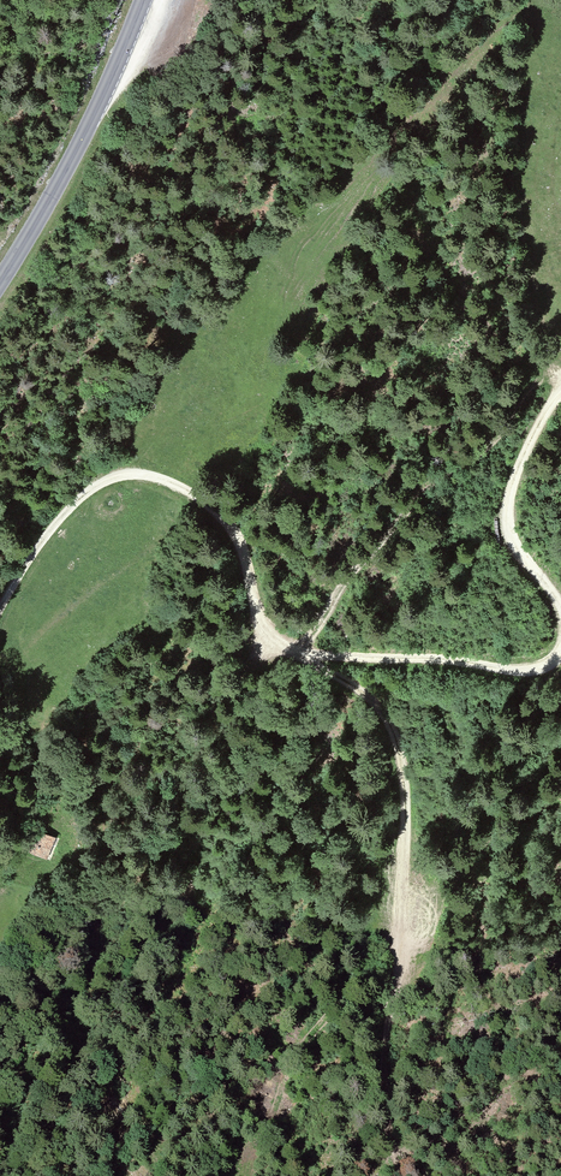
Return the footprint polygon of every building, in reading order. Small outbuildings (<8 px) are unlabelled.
[(58,836),(36,829),(28,852),(50,860),(58,836)]
